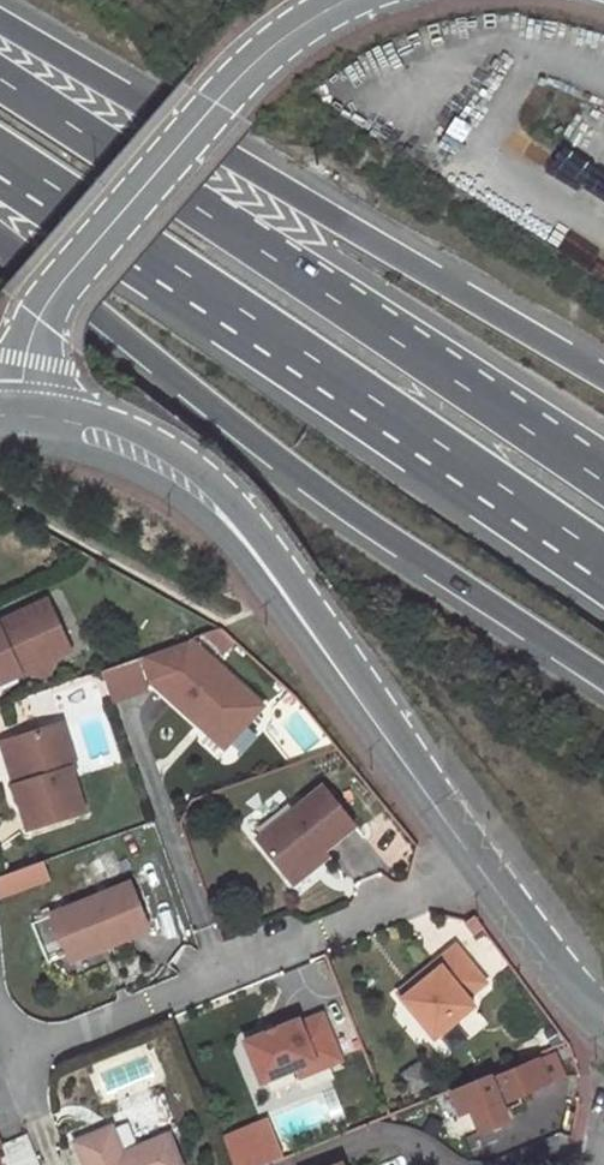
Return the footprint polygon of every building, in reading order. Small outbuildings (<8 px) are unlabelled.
[(0,622),(0,693),(2,694),(7,679),(63,654),(54,634),(64,629),(50,599),(0,622)] [(64,629),(54,634),(63,654),(73,649),(64,629)] [(147,678),(225,747),(262,704),(190,640),(101,672),(110,696),(142,686),(138,675),(145,672),(147,678)] [(11,786),(24,829),(81,812),(68,770),(72,769),(59,724),(28,734),(30,742),(5,750),(16,784),(11,786)] [(290,876),(355,824),(324,784),(259,835),(290,876)] [(0,874),(0,897),(52,878),(44,859),(0,874)] [(66,962),(146,929),(128,881),(48,915),(66,962)] [(432,1038),(474,1005),(468,996),(484,982),(454,946),(395,993),(432,1038)] [(294,1067),(312,1060),(315,1070),(339,1060),(321,1013),(297,1022),(296,1020),(243,1041),(259,1081),(294,1067)] [(299,1077),(315,1070),(312,1060),(294,1067),(299,1077)] [(538,1060),(462,1091),(480,1133),(497,1126),(492,1110),(548,1084),(538,1060)] [(230,1164),(241,1164),(236,1152),(263,1140),(273,1163),(286,1158),(269,1118),(220,1139),(230,1164)] [(167,1134),(132,1149),(134,1154),(123,1159),(109,1128),(74,1144),(83,1164),(180,1164),(167,1134)] [(263,1140),(236,1152),(241,1164),(269,1164),(273,1163),(263,1140)]
